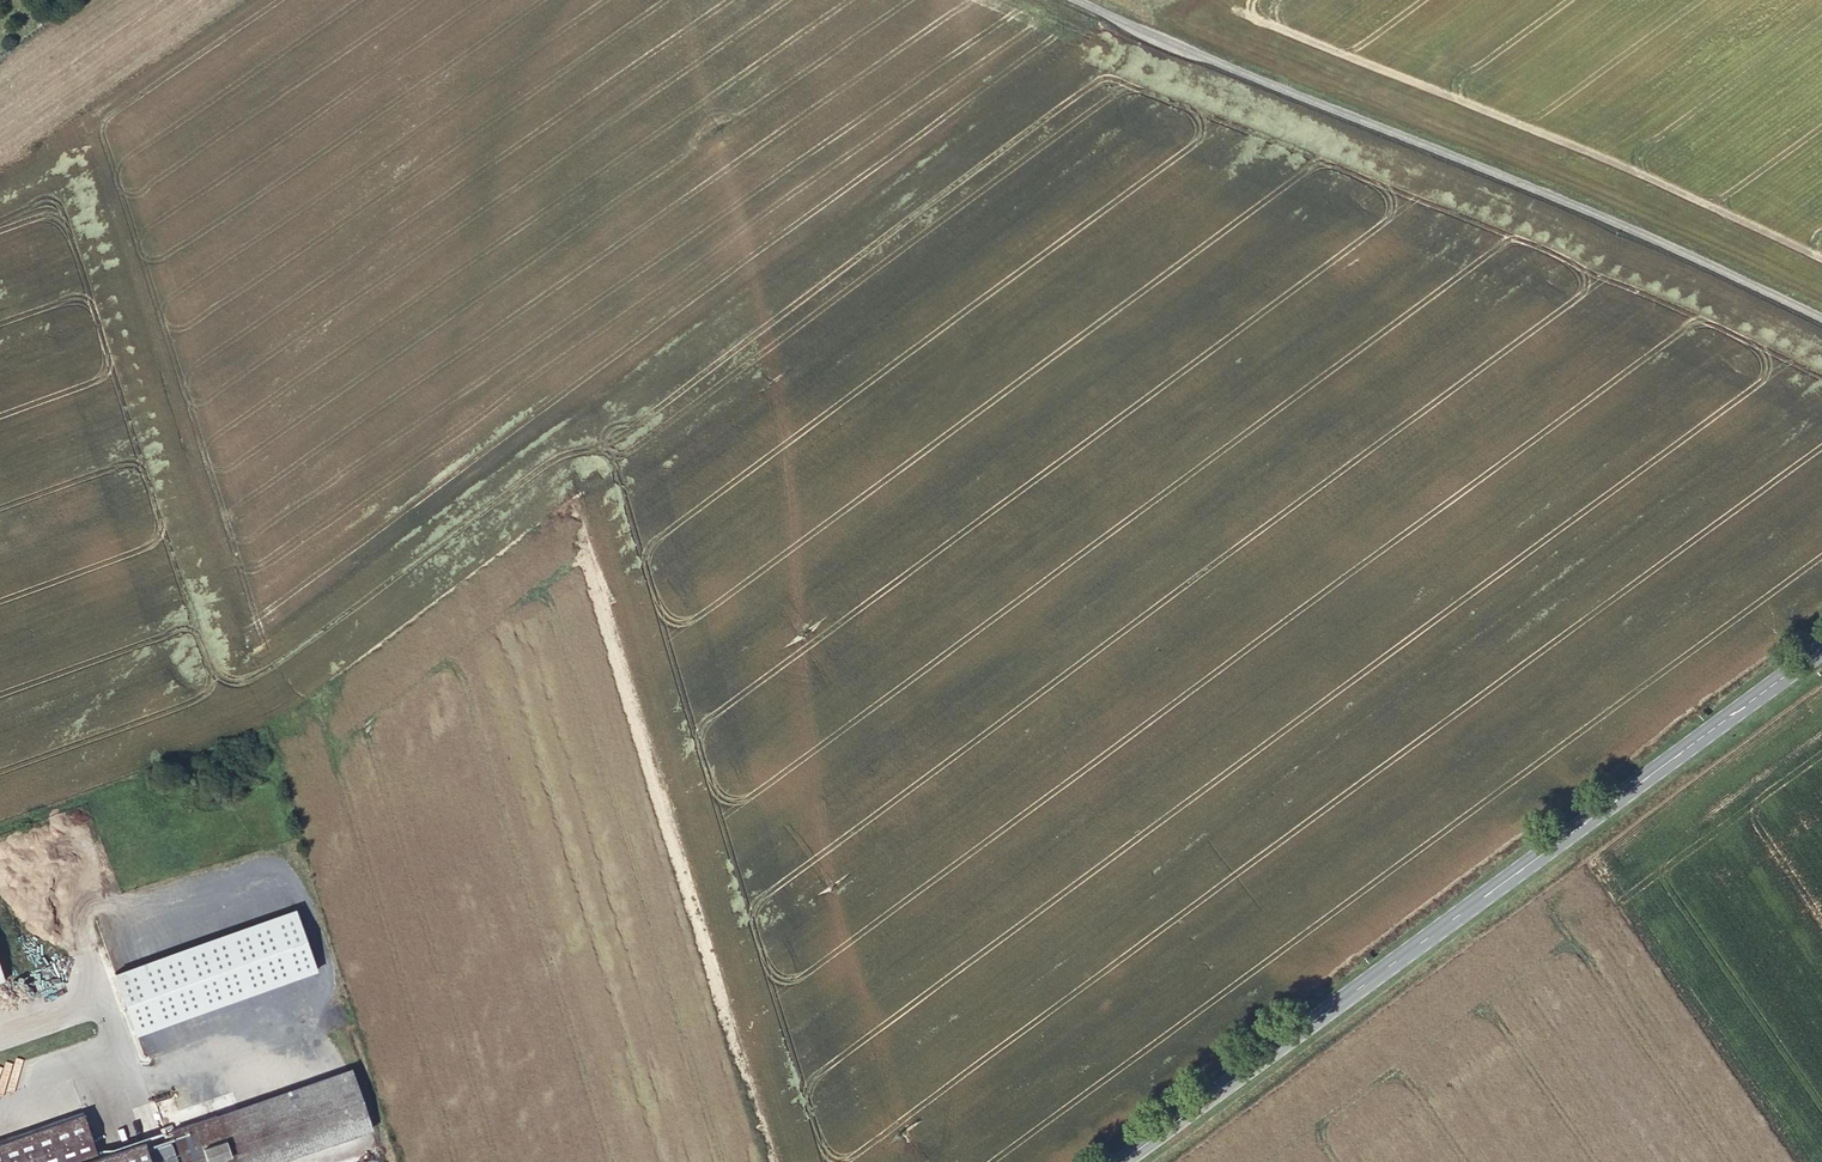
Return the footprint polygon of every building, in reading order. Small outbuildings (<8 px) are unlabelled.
[(372,1129),(351,1066),(175,1126),(188,1161),(276,1161),(372,1129)] [(150,1134),(104,1150),(90,1108),(0,1138),(0,1161),(159,1161),(150,1134)]
